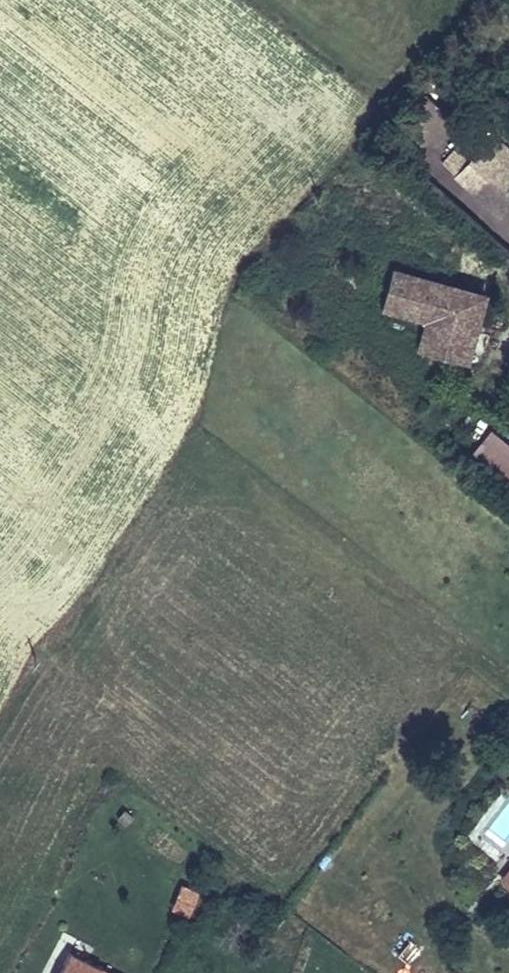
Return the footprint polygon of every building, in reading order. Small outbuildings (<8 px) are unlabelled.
[(508,205),(508,146),(491,132),(449,178),(500,216),(508,205)] [(491,291),(393,265),(381,310),(424,322),(417,350),(473,365),(491,291)] [(492,428),(472,452),(508,482),(508,441),(492,428)] [(501,880),(508,885),(508,868),(501,880)] [(71,952),(58,972),(116,972),(71,952)]
